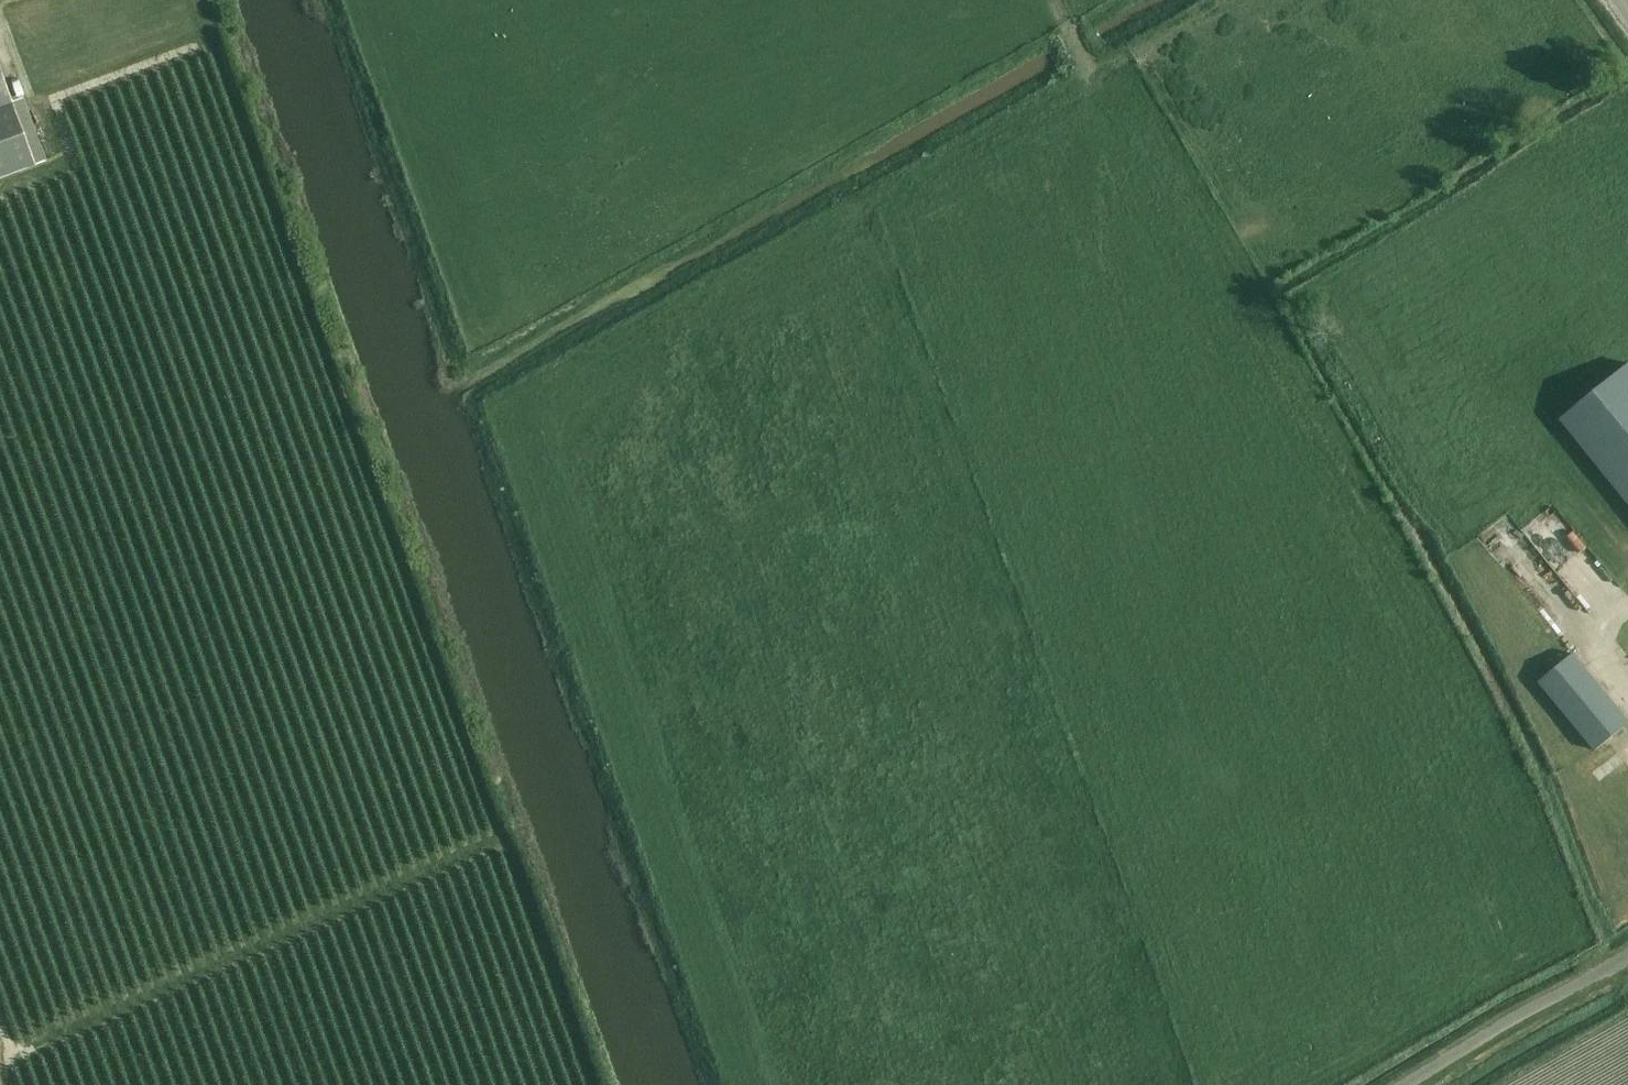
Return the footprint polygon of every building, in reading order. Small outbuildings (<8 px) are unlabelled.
[(35,166),(0,71),(0,179),(35,166)] [(1561,419),(1627,501),(1627,364),(1561,419)] [(1575,551),(1583,547),(1573,526),(1565,530),(1575,551)] [(1619,642),(1627,654),(1627,634),(1619,642)] [(1627,723),(1627,719),(1573,653),(1539,682),(1596,750),(1627,723)] [(1581,740),(1568,750),(1576,761),(1589,750),(1581,740)]
